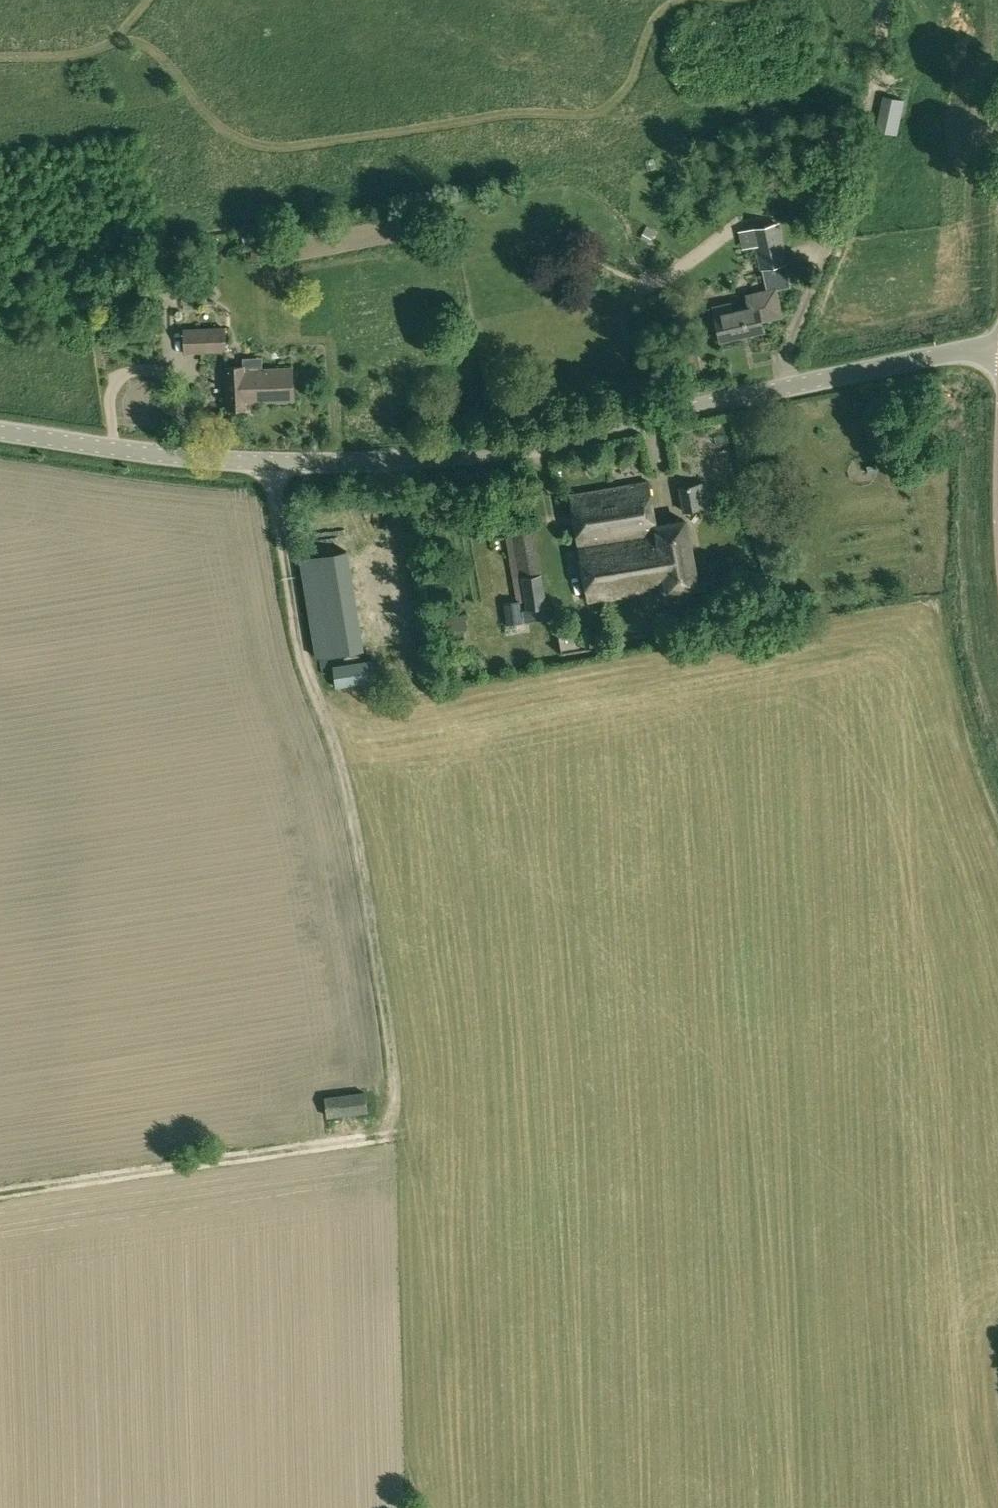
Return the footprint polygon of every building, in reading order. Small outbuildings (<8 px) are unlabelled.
[(785,247),(779,221),(751,228),(755,245),(761,269),(763,269),(786,264),(787,263),(783,247),(785,247)] [(731,311),(729,302),(713,305),(721,340),(763,331),(760,318),(780,314),(775,291),(775,289),(768,290),(747,295),(750,307),(731,311)] [(225,326),(183,328),(184,352),(226,351),(225,326)] [(262,368),(243,369),(243,365),(226,366),(228,409),(246,408),(256,408),(255,402),(293,400),(292,367),(262,368)] [(876,472),(875,465),(868,467),(869,473),(876,472)] [(570,494),(588,602),(666,589),(667,592),(697,587),(686,520),(656,525),(649,481),(570,494)] [(708,481),(677,486),(682,512),(712,507),(708,481)] [(491,522),(493,533),(504,531),(502,521),(491,522)] [(521,576),(540,573),(531,523),(513,526),(521,576)] [(347,550),(300,558),(315,657),(363,649),(347,550)] [(527,610),(545,606),(540,573),(521,576),(527,610)] [(522,623),(521,611),(520,601),(503,603),(506,625),(522,623)] [(548,619),(545,606),(527,610),(521,611),(522,623),(548,619)] [(467,629),(464,614),(444,617),(446,632),(467,629)] [(590,649),(586,628),(559,632),(563,654),(590,649)] [(333,666),(336,687),(377,681),(373,660),(333,666)] [(327,1118),(368,1112),(366,1091),(325,1097),(327,1118)]
